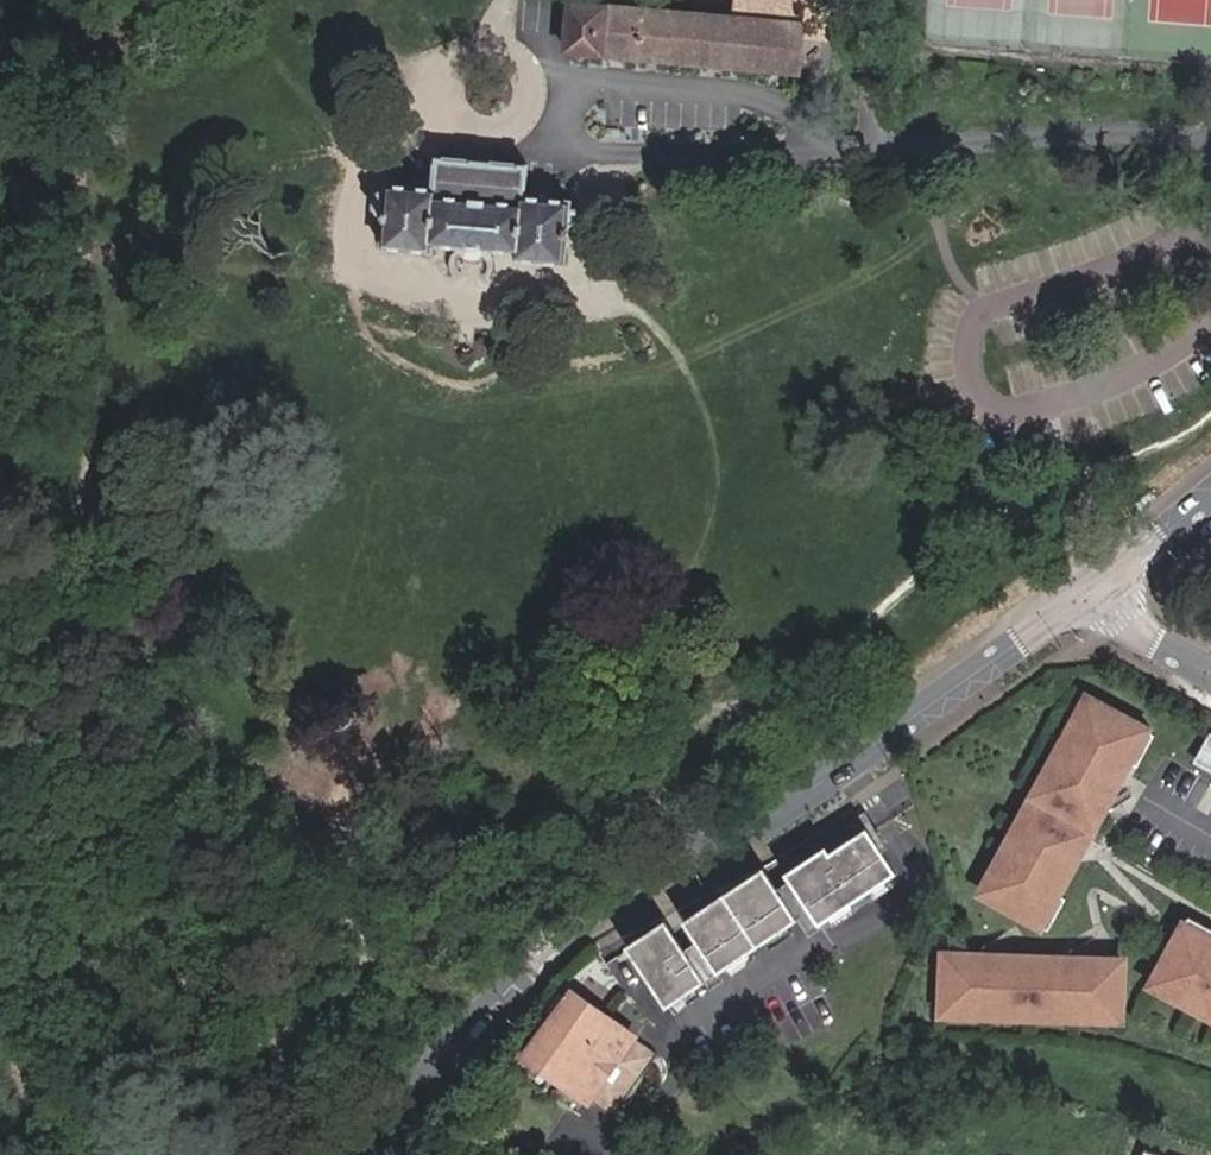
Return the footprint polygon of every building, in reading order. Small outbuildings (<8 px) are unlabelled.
[(803,22),(569,0),(565,50),(799,69),(803,22)] [(434,190),(389,186),(384,245),(429,249),(430,244),(520,251),(519,256),(563,260),(568,202),(528,198),(530,162),(514,161),(515,146),(494,144),(494,152),(487,151),(477,150),(478,143),(457,141),(455,156),(437,154),(434,190)] [(1099,704),(1089,699),(1069,736),(1079,741),(1099,704)] [(1058,893),(1051,889),(1122,758),(1130,762),(1139,767),(1157,736),(1099,704),(1079,741),(1069,736),(1061,750),(1066,752),(1048,785),(1043,782),(1028,810),(1033,812),(1015,845),(1010,842),(1003,856),(1013,862),(993,898),(1050,930),(1067,898),(1058,893)] [(1203,761),(1210,765),(1210,746),(1203,761)] [(1122,758),(1051,889),(1058,893),(1130,762),(1122,758)] [(665,923),(625,951),(669,1014),(815,914),(824,926),(896,876),(864,829),(775,890),(762,870),(682,925),(693,941),(682,949),(665,923)] [(982,893),(993,898),(1013,862),(1003,856),(982,893)] [(1209,956),(1210,952),(1210,935),(1186,922),(1155,979),(1193,1000),(1188,1010),(1201,1017),(1204,1012),(1210,1016),(1210,957),(1209,956)] [(1095,1013),(1121,1014),(1123,961),(1099,960),(1098,969),(1057,968),(1057,959),(1010,957),(1010,966),(969,965),(969,956),(945,955),(943,1007),(969,1008),(969,1013),(1006,1015),(1007,1010),(1057,1011),(1057,1017),(1095,1018),(1095,1013)] [(1155,979),(1150,990),(1188,1010),(1193,1000),(1155,979)] [(612,1116),(657,1054),(571,992),(525,1054),(612,1116)]
